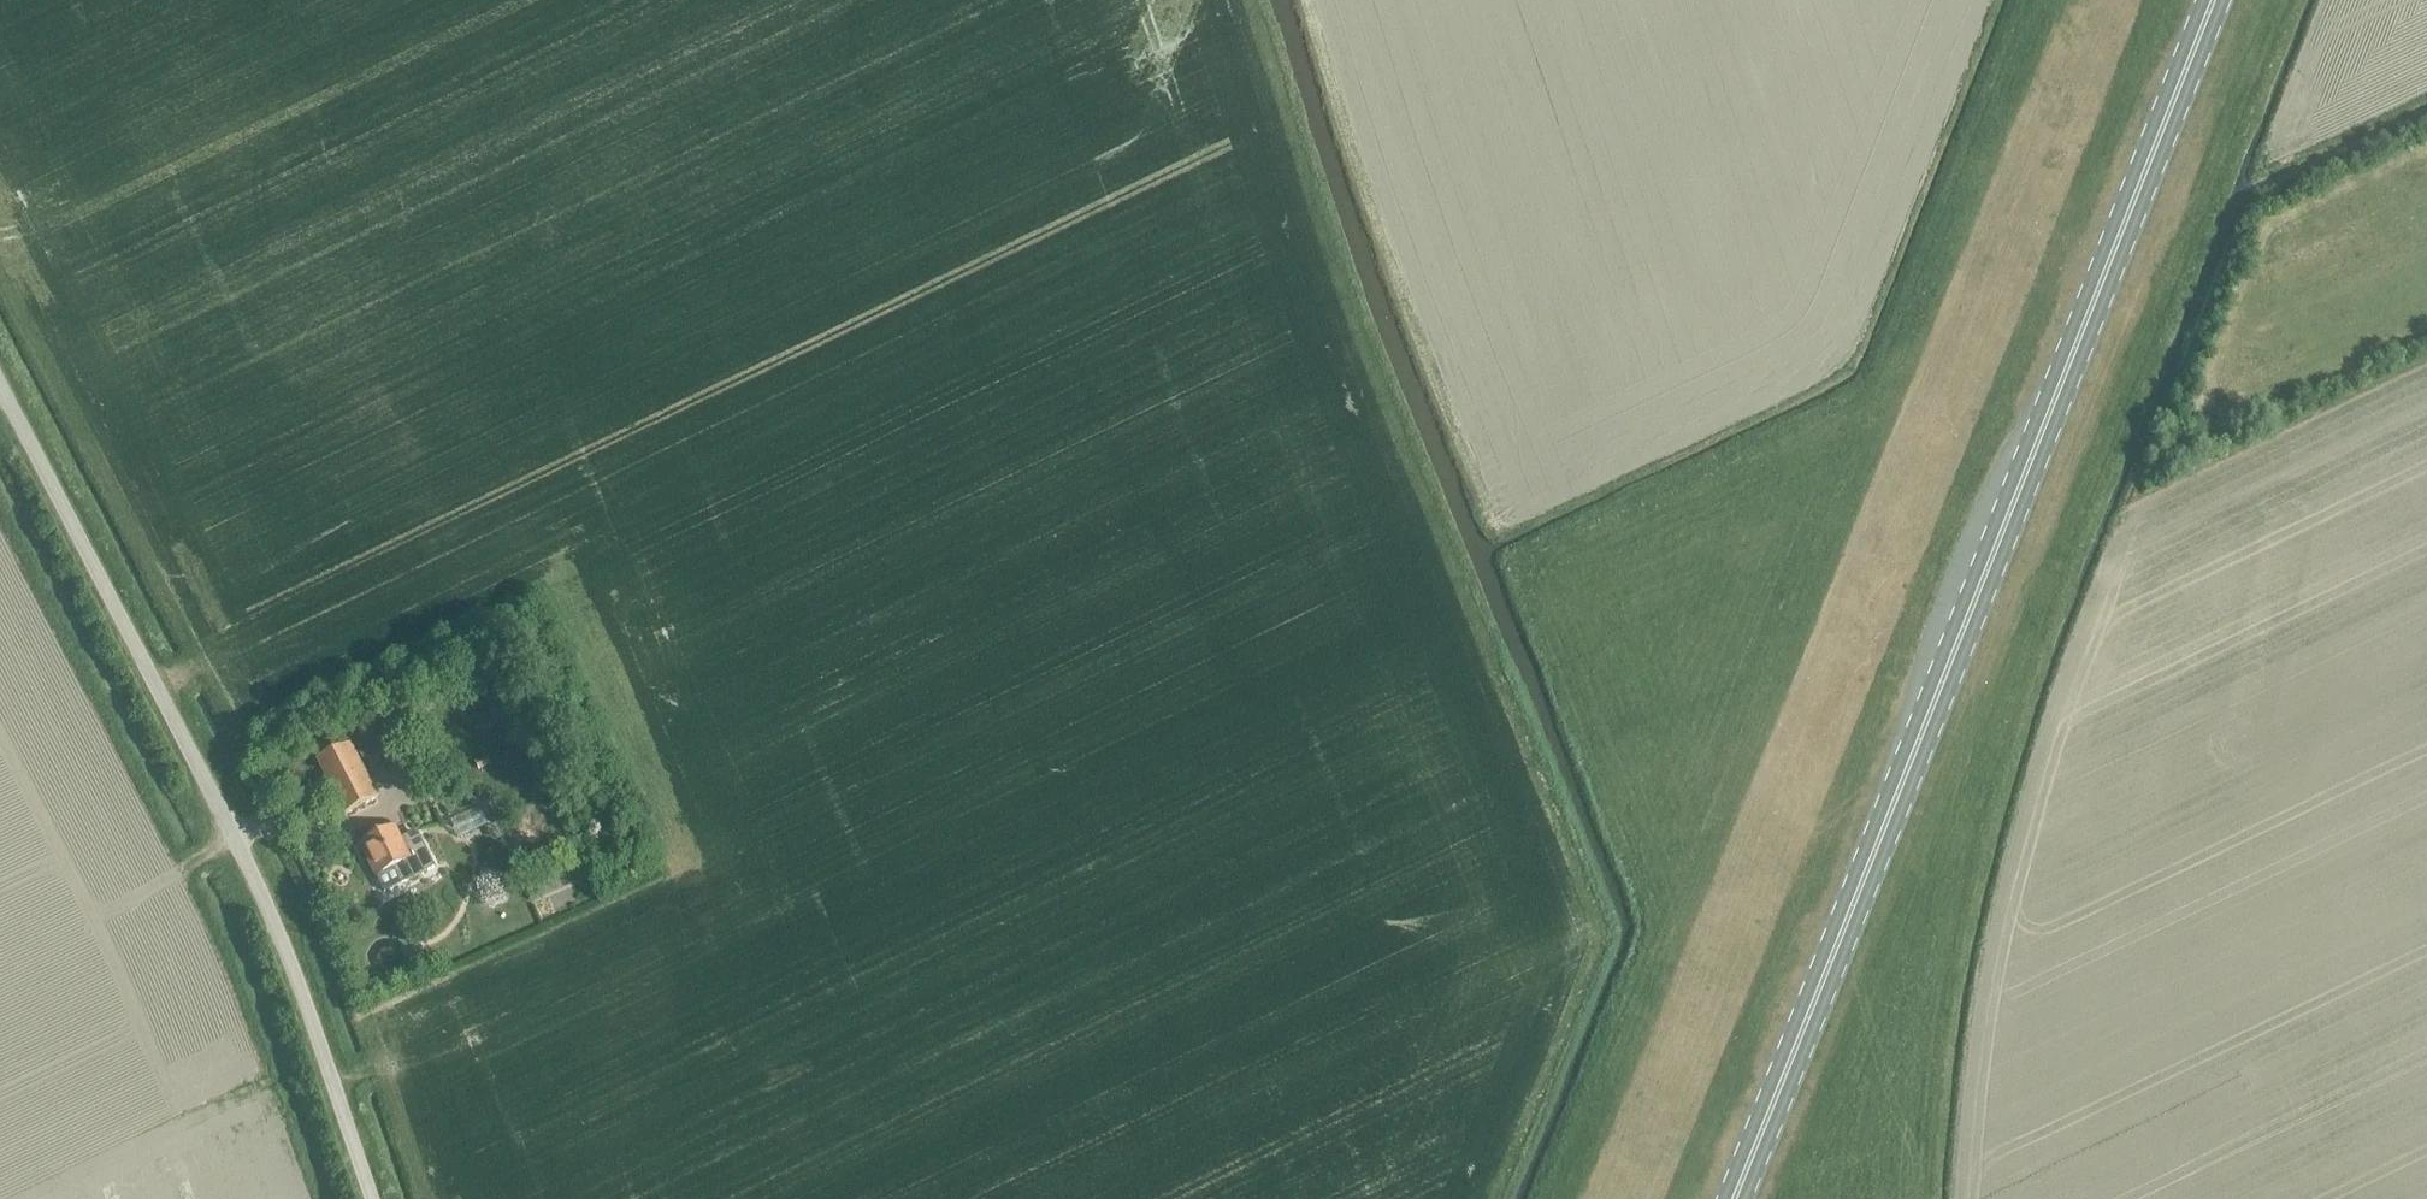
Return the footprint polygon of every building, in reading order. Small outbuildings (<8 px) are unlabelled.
[(317,761),(343,815),(374,800),(347,746),(317,761)] [(418,838),(400,847),(392,830),(360,846),(385,894),(434,869),(418,838)] [(512,871),(497,871),(497,886),(511,886),(512,871)]
